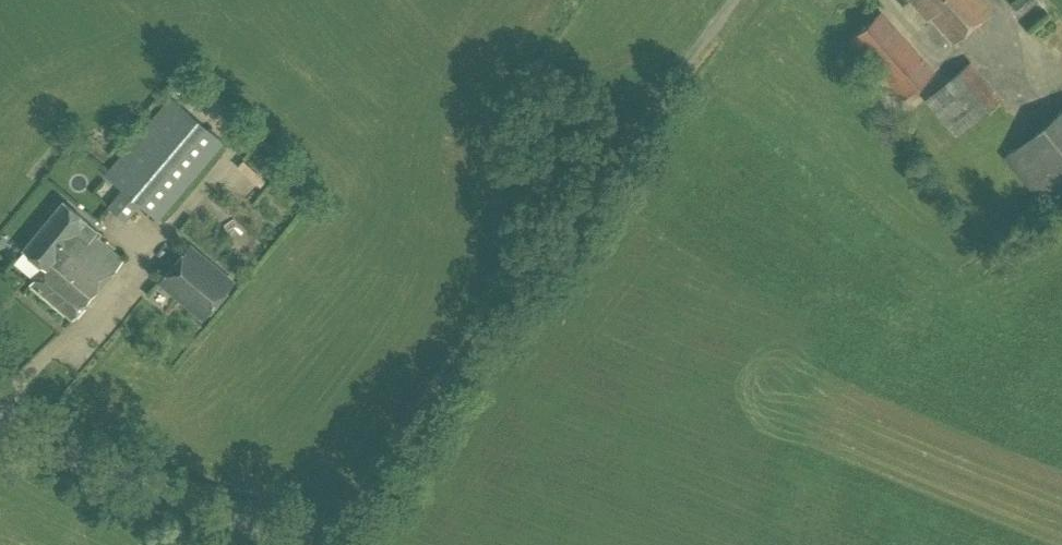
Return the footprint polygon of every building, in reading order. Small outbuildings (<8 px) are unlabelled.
[(927,19),(930,16),(954,42),(991,9),(983,0),(911,0),(927,19)] [(1037,0),(1015,0),(1010,4),(1020,15),(1037,0)] [(903,99),(934,72),(881,13),(851,40),(903,99)] [(956,138),(1002,97),(971,60),(924,100),(956,138)] [(157,219),(223,141),(172,97),(106,175),(123,190),(109,207),(125,221),(139,204),(157,219)] [(1061,203),(1061,110),(1004,157),(1038,198),(1049,188),(1061,203)] [(84,247),(97,231),(85,220),(64,202),(24,249),(45,267),(45,266),(55,275),(70,257),(67,255),(78,242),(84,247)] [(72,320),(123,260),(98,239),(101,234),(97,231),(84,247),(78,242),(67,255),(70,257),(55,275),(45,266),(45,267),(30,284),(72,320)] [(202,321),(236,280),(190,242),(157,283),(202,321)]
